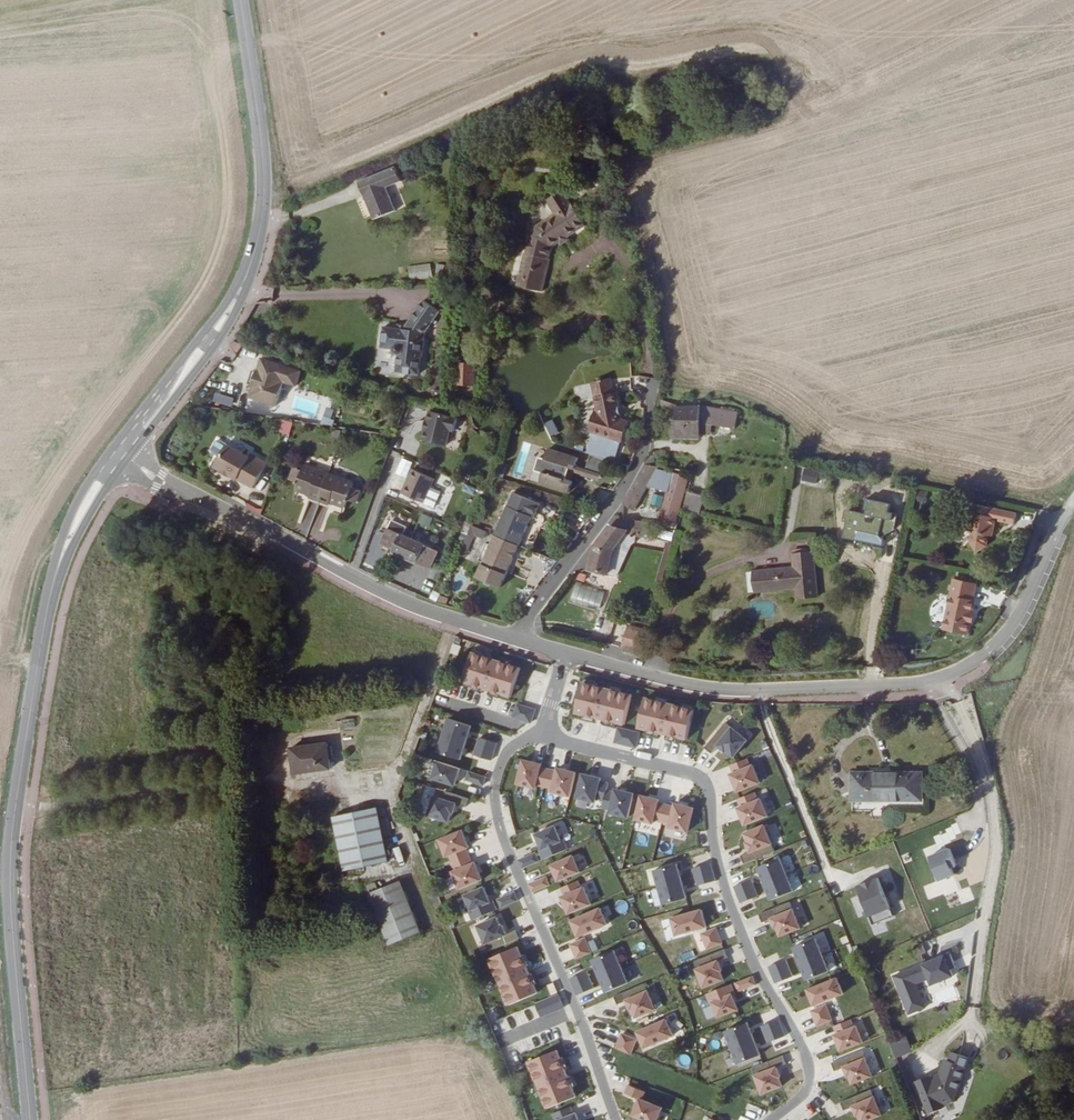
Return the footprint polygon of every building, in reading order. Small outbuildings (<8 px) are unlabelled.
[(573,104),(574,111),(586,109),(584,102),(573,104)] [(458,147),(455,140),(443,145),(446,152),(458,147)] [(396,210),(386,187),(401,180),(395,166),(358,182),(373,219),(396,210)] [(539,230),(530,235),(534,242),(532,251),(528,253),(526,252),(526,253),(525,253),(517,285),(542,291),(549,258),(548,258),(551,246),(559,241),(567,236),(585,225),(572,204),(571,204),(562,190),(547,200),(555,214),(536,226),(539,230)] [(528,231),(530,235),(539,230),(536,226),(528,231)] [(532,251),(534,242),(530,235),(526,252),(528,253),(532,251)] [(432,277),(430,263),(408,266),(410,280),(432,277)] [(450,278),(452,265),(436,264),(435,276),(450,278)] [(396,372),(418,374),(421,357),(422,357),(425,332),(440,311),(423,300),(405,326),(405,329),(384,327),(381,347),(393,349),(393,350),(394,352),(395,354),(397,355),(398,355),(396,372)] [(240,353),(244,344),(235,340),(231,349),(240,353)] [(260,357),(247,396),(276,405),(284,382),(295,385),(300,369),(260,357)] [(457,362),(456,384),(475,385),(476,363),(457,362)] [(592,431),(586,452),(614,461),(621,440),(621,441),(628,422),(621,420),(615,393),(613,393),(610,378),(591,382),(598,412),(592,431)] [(215,404),(233,408),(236,397),(217,393),(215,404)] [(658,399),(658,405),(675,411),(675,407),(676,407),(676,404),(658,399)] [(671,419),(672,437),(700,438),(700,434),(700,422),(712,424),(735,428),(738,412),(713,407),(707,406),(676,407),(675,407),(675,411),(675,419),(671,419)] [(430,411),(422,440),(446,446),(450,430),(454,431),(457,418),(430,411)] [(325,417),(323,424),(335,426),(337,419),(325,417)] [(700,422),(700,434),(711,435),(712,424),(700,422)] [(452,446),(462,448),(465,436),(456,434),(452,446)] [(529,474),(538,445),(523,441),(515,470),(529,474)] [(226,444),(214,466),(223,471),(229,474),(237,479),(237,478),(253,487),(267,463),(251,454),(249,458),(226,444)] [(542,473),(539,483),(569,492),(573,480),(567,478),(570,468),(574,469),(578,457),(549,448),(545,458),(539,456),(535,470),(542,473)] [(600,475),(605,459),(590,454),(585,470),(600,475)] [(645,464),(623,503),(634,510),(637,505),(641,507),(646,499),(642,496),(650,481),(656,470),(658,467),(645,464)] [(297,482),(295,489),(310,494),(309,497),(319,500),(329,475),(304,466),(302,471),(297,482)] [(290,479),(297,482),(302,471),(294,467),(290,479)] [(816,483),(819,471),(804,468),(802,480),(816,483)] [(412,469),(401,493),(423,503),(433,508),(439,495),(440,496),(442,492),(441,490),(438,488),(437,490),(430,487),(434,478),(412,469)] [(656,470),(650,481),(668,486),(671,475),(656,470)] [(675,525),(689,476),(672,471),(671,475),(668,486),(658,520),(675,525)] [(330,502),(345,507),(353,483),(329,475),(319,500),(330,504),(330,502)] [(924,502),(927,491),(919,490),(916,501),(924,502)] [(513,492),(495,535),(519,545),(531,516),(533,517),(539,503),(513,492)] [(699,512),(704,496),(687,492),(683,507),(699,512)] [(160,496),(158,502),(168,506),(169,501),(163,498),(160,496)] [(326,522),(330,507),(319,504),(315,519),(326,522)] [(969,530),(972,531),(970,541),(976,551),(986,545),(989,534),(992,535),(996,518),(999,519),(998,520),(1014,524),(1016,512),(974,504),(969,530)] [(429,527),(433,517),(423,513),(418,523),(429,527)] [(619,518),(613,527),(627,531),(635,533),(651,538),(653,524),(619,518)] [(391,520),(381,544),(393,549),(392,552),(430,569),(439,551),(403,534),(406,527),(391,520)] [(459,554),(464,556),(474,534),(484,538),(487,532),(472,525),(469,533),(464,542),(459,554)] [(589,570),(616,575),(631,544),(634,542),(635,533),(627,531),(613,527),(610,526),(595,545),(589,570)] [(463,530),(458,540),(464,542),(469,533),(463,530)] [(495,535),(482,564),(506,575),(519,545),(495,535)] [(817,597),(813,551),(792,553),(793,567),(760,570),(762,591),(795,588),(797,599),(817,597)] [(387,575),(377,570),(374,575),(385,580),(385,579),(387,575)] [(762,591),(760,570),(752,571),(754,592),(762,591)] [(954,579),(944,628),(967,633),(969,622),(968,622),(970,611),(972,611),(974,600),(973,600),(976,584),(954,579)] [(576,581),(570,600),(599,607),(605,591),(576,581)] [(635,620),(633,626),(648,630),(650,624),(635,620)] [(622,647),(641,653),(648,630),(633,626),(629,625),(622,647)] [(892,651),(894,641),(885,639),(883,649),(892,651)] [(510,696),(519,667),(471,651),(462,680),(510,696)] [(586,677),(579,706),(628,719),(635,689),(586,677)] [(697,705),(649,693),(641,722),(690,734),(697,705)] [(530,722),(534,709),(516,703),(512,716),(530,722)] [(341,719),(342,728),(354,726),(353,718),(341,719)] [(447,718),(442,735),(464,742),(470,725),(447,718)] [(752,737),(729,718),(708,743),(714,749),(721,741),(728,747),(730,746),(739,754),(752,737)] [(639,742),(643,727),(621,722),(618,737),(639,742)] [(464,742),(442,735),(436,751),(459,759),(464,742)] [(478,737),(475,745),(492,751),(495,742),(478,737)] [(290,748),(294,773),(330,768),(329,759),(333,759),(331,746),(327,746),(327,743),(290,748)] [(490,759),(492,751),(475,745),(473,754),(490,759)] [(751,756),(735,763),(738,770),(735,772),(742,789),(765,780),(758,762),(755,764),(751,756)] [(544,785),(548,768),(540,766),(540,763),(522,758),(516,782),(535,787),(536,783),(544,785)] [(459,768),(436,760),(431,777),(453,784),(459,768)] [(556,770),(548,768),(544,785),(552,787),(551,791),(569,795),(575,771),(557,767),(556,770)] [(484,776),(467,770),(464,779),(481,784),(484,776)] [(606,790),(607,783),(599,781),(600,777),(582,773),(576,797),(594,801),(595,798),(603,800),(606,790)] [(921,800),(921,773),(869,773),(869,774),(852,774),(852,797),(883,797),(883,799),(921,800)] [(464,806),(467,798),(436,788),(426,817),(447,823),(450,812),(452,813),(455,803),(464,806)] [(614,791),(606,790),(603,800),(602,807),(610,809),(609,812),(627,816),(633,793),(615,788),(614,791)] [(759,790),(743,796),(746,804),(743,805),(750,823),(772,814),(765,796),(762,797),(759,790)] [(661,821),(666,804),(657,802),(658,799),(640,794),(634,818),(652,823),(653,819),(661,821)] [(674,806),(666,804),(661,821),(669,823),(669,827),(687,831),(693,807),(674,803),(674,806)] [(380,821),(377,807),(333,816),(344,871),(388,861),(383,836),(380,821)] [(386,819),(380,821),(383,836),(389,834),(386,819)] [(745,853),(749,861),(779,849),(768,820),(748,828),(753,839),(751,840),(754,849),(745,853)] [(543,859),(567,848),(563,839),(560,840),(554,826),(535,834),(541,848),(538,849),(543,859)] [(451,862),(468,856),(464,848),(467,847),(460,829),(438,838),(445,856),(448,855),(451,862)] [(930,857),(939,880),(954,873),(952,867),(957,865),(950,849),(930,857)] [(522,868),(538,861),(534,852),(518,860),(522,868)] [(557,881),(579,872),(572,855),(550,865),(557,881)] [(471,863),(468,856),(451,862),(454,870),(451,871),(458,889),(481,880),(474,862),(471,863)] [(758,866),(765,883),(787,874),(780,857),(758,866)] [(653,869),(658,887),(681,880),(676,863),(653,869)] [(712,872),(710,863),(693,868),(695,876),(712,872)] [(714,880),(712,872),(695,876),(697,885),(714,880)] [(794,890),(787,874),(765,883),(772,899),(794,890)] [(532,892),(548,885),(545,877),(528,884),(532,892)] [(738,894),(755,887),(751,879),(735,885),(738,894)] [(858,887),(873,925),(894,917),(878,879),(858,887)] [(580,888),(576,880),(560,888),(563,895),(560,896),(568,914),(590,904),(583,887),(580,888)] [(685,895),(681,880),(658,887),(662,902),(685,895)] [(366,884),(370,893),(378,890),(374,881),(366,884)] [(421,932),(400,881),(378,890),(370,893),(368,893),(389,945),(421,932)] [(472,920),(496,909),(492,900),(489,901),(483,887),(464,895),(470,909),(467,910),(472,920)] [(758,895),(755,887),(738,894),(742,902),(758,895)] [(517,900),(513,892),(497,899),(501,907),(517,900)] [(801,929),(789,901),(759,914),(762,922),(771,918),(775,927),(777,926),(781,937),(801,929)] [(606,924),(599,908),(571,920),(578,936),(606,924)] [(705,926),(701,909),(671,917),(675,934),(705,926)] [(476,923),(488,951),(518,938),(515,930),(505,934),(502,925),(500,925),(495,914),(476,923)] [(721,942),(715,928),(701,934),(706,948),(721,942)] [(590,952),(584,938),(569,944),(576,958),(590,952)] [(800,963),(822,954),(815,938),(793,947),(800,963)] [(517,946),(489,958),(509,1004),(537,992),(517,946)] [(727,957),(723,949),(693,961),(704,989),(724,982),(719,971),(721,970),(717,961),(727,957)] [(620,966),(613,950),(591,959),(598,976),(620,966)] [(828,971),(822,954),(800,963),(807,979),(828,971)] [(951,956),(894,978),(910,1016),(927,1010),(917,986),(931,981),(933,987),(953,978),(951,973),(957,971),(951,956)] [(773,974),(790,967),(786,959),(770,966),(773,974)] [(627,983),(620,966),(598,976),(605,992),(627,983)] [(793,975),(790,967),(773,974),(776,982),(793,975)] [(573,987),(589,980),(585,971),(569,978),(573,987)] [(749,977),(735,982),(738,990),(752,985),(749,977)] [(837,977),(808,988),(814,1005),(843,993),(837,977)] [(592,988),(589,980),(573,987),(576,995),(592,988)] [(655,1011),(643,983),(613,996),(616,1004),(626,1000),(629,1009),(631,1009),(636,1019),(655,1011)] [(734,994),(730,984),(706,993),(710,1003),(712,1002),(718,1017),(737,1009),(731,995),(734,994)] [(558,994),(553,985),(548,987),(552,996),(558,994)] [(564,1009),(558,996),(536,1006),(542,1018),(564,1009)] [(818,1025),(832,1019),(826,1004),(812,1010),(818,1025)] [(764,1034),(781,1027),(777,1019),(761,1026),(764,1034)] [(854,1026),(851,1019),(834,1025),(837,1033),(835,1034),(841,1051),(863,1042),(857,1025),(854,1026)] [(673,1037),(666,1021),(638,1034),(644,1050),(673,1037)] [(731,1047),(753,1038),(747,1022),(725,1030),(731,1047)] [(784,1036),(781,1027),(764,1034),(767,1042),(784,1036)] [(635,1039),(620,1033),(614,1048),(629,1054),(635,1039)] [(888,1042),(893,1058),(911,1052),(906,1036),(888,1042)] [(760,1055),(753,1038),(731,1047),(738,1063),(760,1055)] [(873,1076),(861,1047),(831,1060),(834,1068),(843,1064),(847,1073),(849,1073),(853,1084),(873,1076)] [(575,1097),(556,1050),(528,1061),(547,1108),(575,1097)] [(785,1063),(782,1055),(751,1067),(762,1096),(782,1088),(778,1077),(780,1076),(776,1067),(785,1063)] [(950,1102),(969,1062),(955,1055),(949,1067),(944,1065),(940,1073),(941,1074),(931,1079),(930,1076),(916,1081),(929,1113),(938,1110),(937,1107),(950,1102)] [(642,1119),(656,1119),(661,1108),(641,1099),(644,1091),(628,1085),(624,1093),(639,1099),(632,1116),(642,1119)] [(870,1087),(840,1099),(843,1108),(852,1104),(856,1113),(858,1112),(861,1119),(870,1119),(882,1115),(870,1087)] [(552,1113),(555,1119),(578,1119),(575,1113),(572,1114),(569,1107),(552,1113)]
